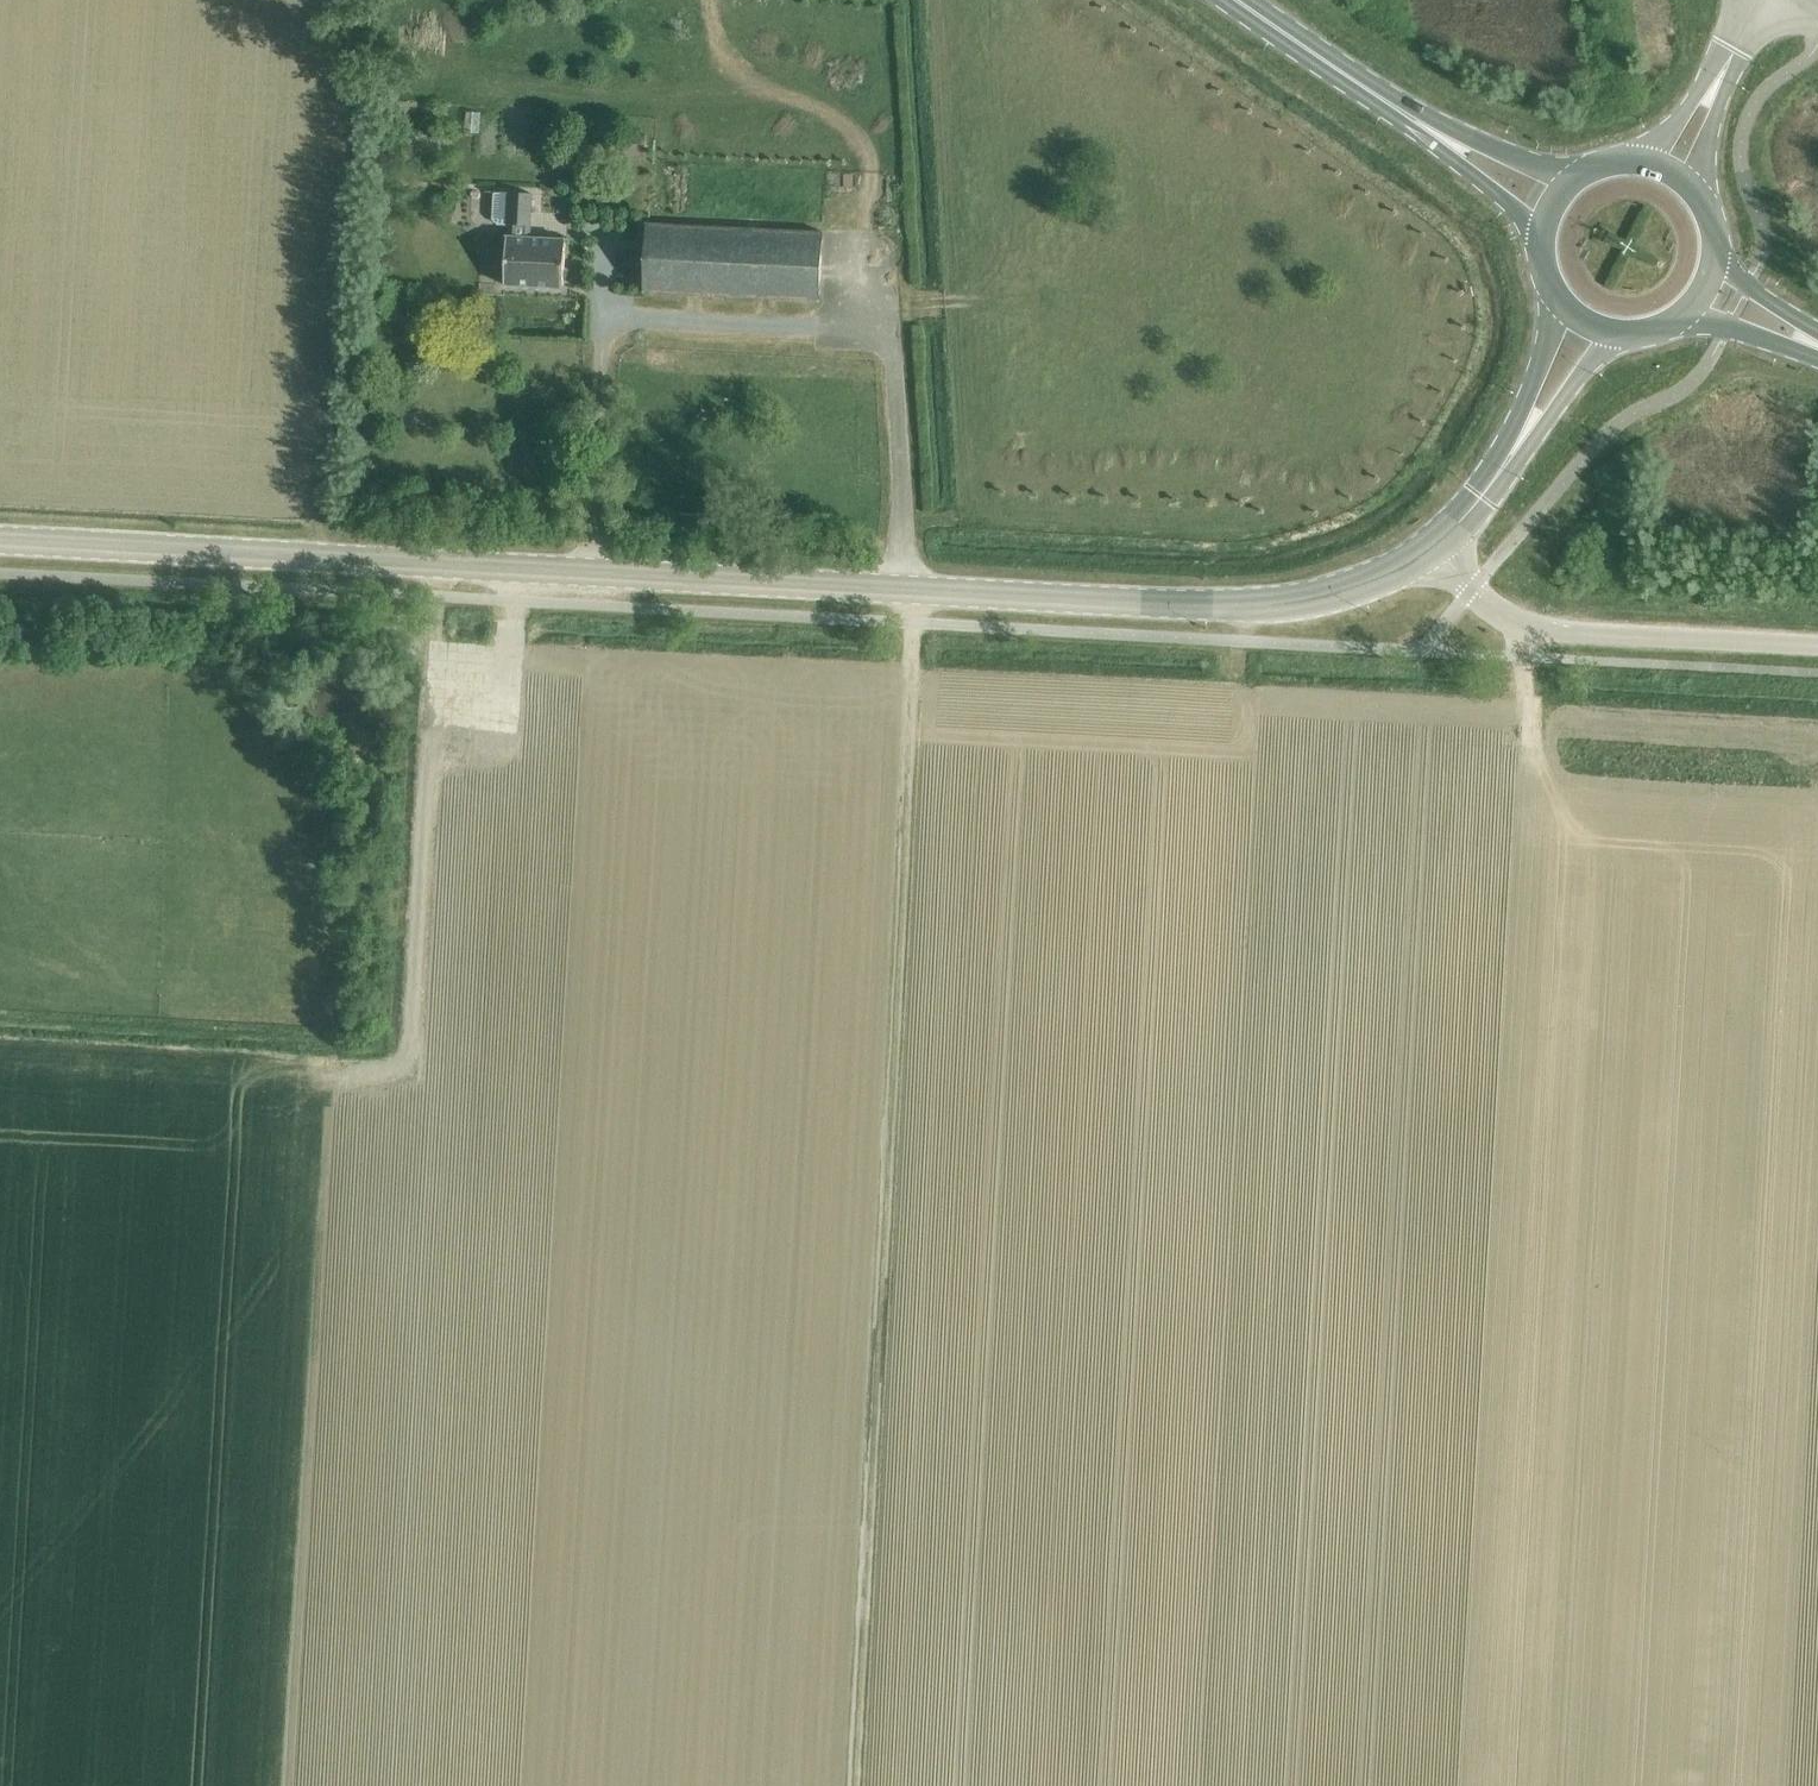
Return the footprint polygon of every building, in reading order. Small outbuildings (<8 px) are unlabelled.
[(508,225),(504,286),(564,289),(566,240),(530,238),(532,194),(486,192),(486,193),(495,194),(494,220),(498,225),(508,225)] [(644,293),(819,302),(822,232),(648,224),(644,293)]
